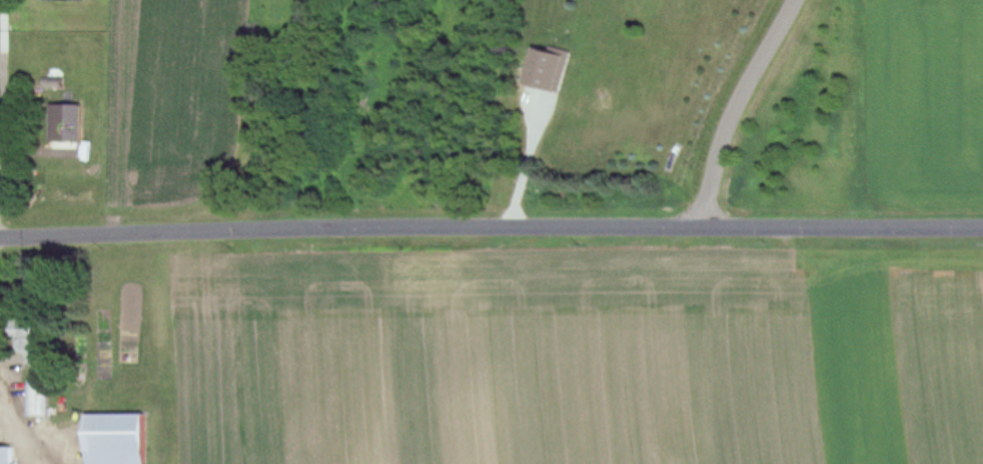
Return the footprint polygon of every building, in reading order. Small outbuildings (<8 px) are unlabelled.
[(527,84),(561,92),(570,55),(536,47),(527,84)] [(28,364),(45,364),(44,318),(17,319),(17,355),(27,355),(28,364)] [(33,417),(47,417),(47,382),(33,382),(33,417)] [(146,414),(88,414),(88,463),(146,463),(146,414)] [(18,448),(1,448),(1,463),(18,463),(18,448)]
